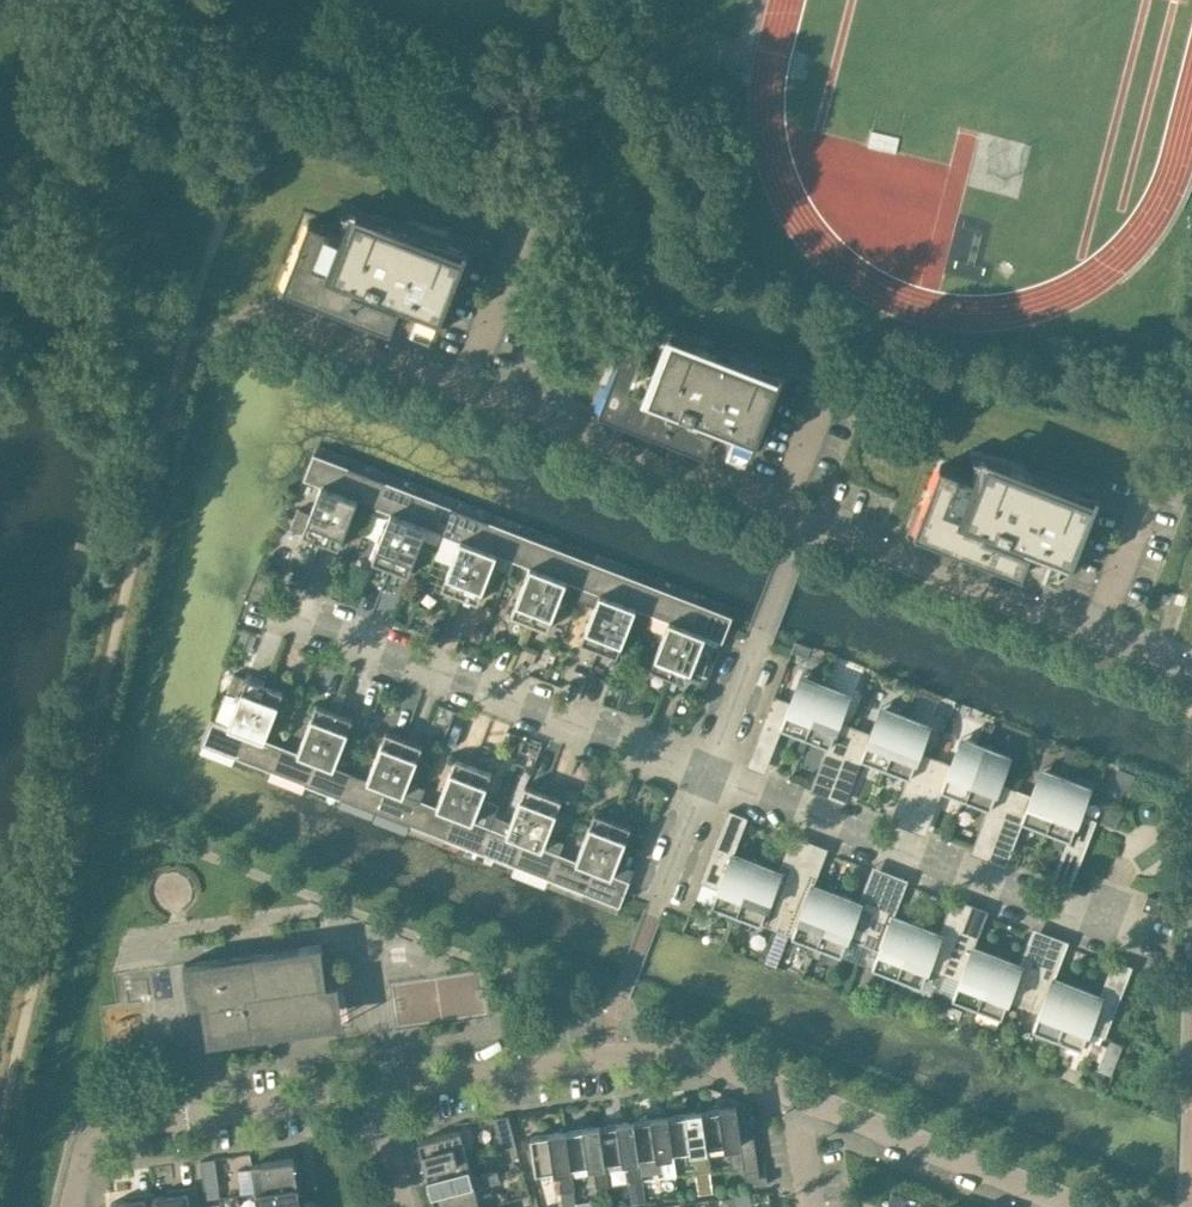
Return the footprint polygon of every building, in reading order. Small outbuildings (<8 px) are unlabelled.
[(292,265),(283,288),(391,330),(400,307),(398,306),(401,300),(419,307),(411,327),(414,328),(417,320),(437,328),(468,248),(469,248),(470,247),(424,234),(422,241),(379,224),(380,221),(344,211),(343,212),(356,216),(349,235),(310,220),(300,245),(309,249),(301,269),(292,265)] [(607,387),(599,410),(706,452),(715,429),(714,429),(716,423),(735,430),(727,450),(730,451),(733,443),(753,450),(784,370),(785,371),(785,369),(740,356),(738,363),(695,347),(696,344),(659,333),(659,334),(672,338),(664,357),(625,342),(615,368),(624,371),(616,391),(607,387)] [(303,532),(303,533),(321,540),(349,467),(314,453),(304,479),(321,485),(311,513),(303,532)] [(923,510),(914,532),(1022,574),(1031,552),(1030,551),(1032,545),(1050,552),(1042,572),(1045,573),(1048,565),(1069,573),(1100,493),(1101,492),(1056,479),(1054,486),(1011,469),(1012,466),(975,456),(974,457),(987,461),(980,480),(941,464),(931,490),(940,493),(932,513),(923,510)] [(1161,477),(1178,484),(1183,471),(1167,464),(1161,477)] [(349,467),(321,540),(339,547),(358,500),(374,506),(384,480),(349,467)] [(391,512),(372,560),(391,567),(419,494),(384,480),(374,506),(391,512)] [(419,494),(391,567),(409,574),(427,527),(444,533),(454,507),(419,494)] [(460,539),(442,587),(460,594),(488,521),(454,507),(444,533),(460,539)] [(298,508),(291,528),(303,532),(311,513),(298,508)] [(488,521),(460,594),(478,601),(492,566),(509,572),(513,560),(523,535),(488,521)] [(530,566),(511,614),(530,621),(558,548),(523,535),(513,560),(530,566)] [(558,548),(530,621),(548,628),(562,593),(578,599),(593,562),(558,548)] [(593,562),(578,599),(595,605),(581,641),(599,648),(628,575),(593,562)] [(628,575),(599,648),(617,655),(631,619),(648,626),(652,614),(662,589),(628,575)] [(669,620),(650,668),(669,675),(697,602),(662,589),(652,614),(669,620)] [(697,602),(669,675),(687,682),(692,669),(709,676),(732,616),(697,602)] [(234,673),(227,692),(239,697),(247,677),(234,673)] [(783,727),(805,735),(825,683),(801,674),(791,701),(774,695),(757,738),(775,745),(783,727)] [(202,743),(237,757),(265,684),(247,677),(239,697),(229,724),(211,718),(202,743)] [(821,763),(837,769),(838,770),(855,726),(839,720),(850,693),(825,683),(805,735),(828,744),(821,763)] [(237,757),(271,770),(281,745),(265,739),(283,691),(265,684),(237,757)] [(271,770),(306,784),(335,711),(317,704),(298,751),(281,745),(271,770)] [(863,758),(885,766),(906,714),(881,705),(871,732),(855,726),(838,770),(856,776),(863,758)] [(306,784),(341,797),(351,772),(334,765),(353,718),(335,711),(306,784)] [(901,794),(918,801),(935,757),(920,751),(930,724),(906,714),(885,766),(908,775),(901,794)] [(341,797),(376,811),(404,738),(386,731),(368,778),(351,772),(341,797)] [(943,789),(966,797),(986,746),(962,736),(951,763),(935,757),(918,801),(936,807),(943,789)] [(411,824),(420,799),(425,787),(408,781),(422,745),(404,738),(376,811),(411,824)] [(981,825),(999,832),(1016,788),(1000,782),(1010,755),(986,746),(966,797),(989,806),(981,825)] [(411,824),(445,838),(474,765),(456,758),(437,805),(420,799),(411,824)] [(474,765),(445,838),(480,851),(495,814),(499,803),(482,797),(492,772),(474,765)] [(1023,820),(1046,829),(1066,777),(1042,767),(1031,794),(1016,788),(999,832),(1016,839),(1023,820)] [(1062,856),(1080,863),(1097,820),(1080,813),(1091,786),(1066,777),(1046,829),(1069,837),(1062,856)] [(480,851),(515,865),(543,792),(525,785),(511,820),(495,814),(480,851)] [(550,878),(560,853),(564,841),(548,834),(562,799),(543,792),(515,865),(550,878)] [(550,878),(584,892),(613,819),(595,812),(576,859),(560,853),(550,878)] [(613,819),(584,892),(620,906),(634,868),(617,861),(631,826),(613,819)] [(719,837),(702,880),(719,886),(712,904),(736,913),(756,861),(734,852),(737,843),(719,837)] [(756,861),(736,913),(776,929),(783,911),(800,868),(783,861),(779,870),(756,861)] [(783,911),(776,929),(792,935),(817,944),(837,892),(814,884),(817,875),(800,868),(783,911)] [(837,892),(817,944),(841,954),(848,936),(863,943),(880,899),(863,892),(859,901),(837,892)] [(1143,908),(1156,913),(1161,900),(1148,895),(1143,908)] [(880,899),(863,943),(879,949),(873,966),(897,975),(917,923),(894,915),(898,906),(880,899)] [(917,923),(897,975),(921,985),(928,967),(944,974),(961,930),(943,923),(940,932),(917,923)] [(961,930),(944,974),(960,980),(953,997),(977,1006),(997,954),(975,946),(978,937),(961,930)] [(201,1003),(207,1043),(299,1030),(293,990),(327,985),(321,944),(184,963),(190,1005),(201,1003)] [(997,954),(977,1006),(1001,1016),(1008,999),(1024,1005),(1041,961),(1024,954),(1020,963),(997,954)] [(1041,961),(1024,1005),(1040,1011),(1033,1028),(1058,1038),(1078,985),(1055,977),(1058,968),(1041,961)] [(1078,985),(1058,1038),(1082,1047),(1089,1030),(1105,1036),(1122,992),(1104,985),(1100,994),(1078,985)] [(737,1106),(702,1111),(707,1147),(708,1147),(730,1144),(733,1167),(744,1165),(745,1172),(759,1170),(750,1111),(738,1113),(737,1106)] [(702,1111),(668,1116),(673,1152),(674,1152),(695,1149),(699,1172),(711,1170),(708,1147),(707,1147),(702,1111)] [(494,1117),(502,1148),(516,1144),(508,1115),(494,1117)] [(668,1116),(634,1121),(639,1157),(640,1157),(661,1154),(665,1177),(677,1175),(674,1152),(673,1152),(668,1116)] [(634,1121),(600,1126),(605,1162),(627,1159),(631,1182),(643,1180),(640,1157),(639,1157),(634,1121)] [(571,1167),(593,1164),(597,1187),(609,1185),(605,1162),(600,1126),(565,1131),(571,1167)] [(419,1140),(426,1168),(467,1157),(460,1130),(419,1140)] [(559,1169),(563,1192),(575,1190),(571,1167),(565,1131),(530,1136),(536,1172),(559,1169)] [(426,1168),(432,1193),(474,1182),(475,1188),(487,1184),(485,1173),(472,1177),(467,1157),(426,1168)] [(200,1160),(205,1188),(219,1186),(215,1158),(200,1160)] [(256,1192),(298,1185),(294,1158),(252,1164),(256,1192)] [(485,1173),(487,1184),(499,1182),(500,1182),(497,1170),(496,1170),(496,1171),(485,1173)] [(746,1177),(747,1186),(768,1183),(766,1174),(746,1177)] [(436,1206),(480,1206),(475,1188),(474,1182),(432,1193),(436,1206)] [(197,1185),(168,1189),(169,1194),(155,1196),(156,1206),(200,1206),(197,1185)] [(298,1185),(256,1192),(258,1206),(302,1206),(298,1185)] [(112,1206),(156,1206),(155,1196),(155,1191),(126,1195),(126,1200),(111,1202),(112,1206)] [(904,1196),(892,1192),(888,1206),(901,1206),(904,1196)]
